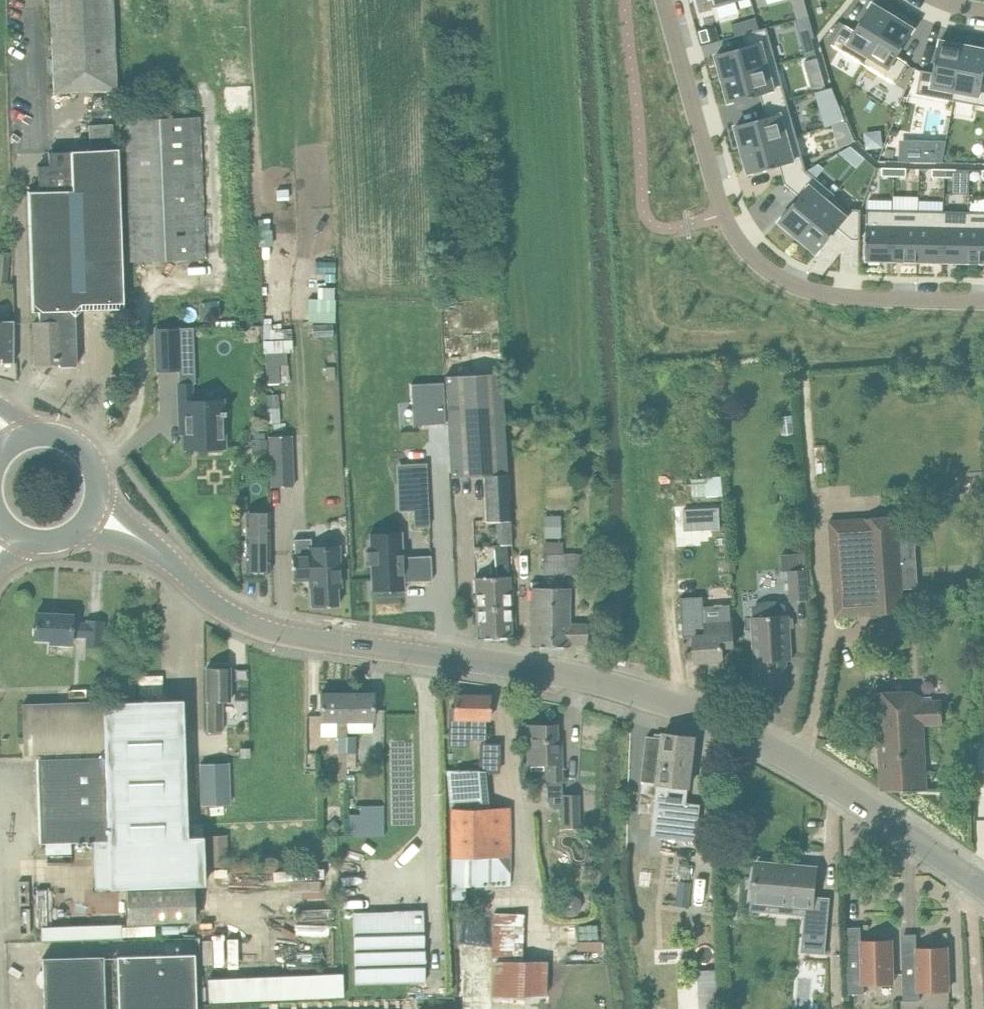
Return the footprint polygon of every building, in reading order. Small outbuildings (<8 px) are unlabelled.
[(116,89),(112,0),(50,0),(54,91),(116,89)] [(844,24),(832,44),(864,63),(893,15),(872,3),(855,30),(844,24)] [(893,15),(864,63),(896,83),(909,63),(898,56),(915,29),(910,26),(913,22),(899,14),(896,17),(893,15)] [(715,26),(707,28),(711,40),(718,38),(715,26)] [(747,45),(716,54),(723,78),(777,63),(767,27),(744,33),(747,45)] [(707,28),(700,31),(703,42),(711,40),(707,28)] [(812,38),(802,41),(807,56),(816,53),(812,38)] [(921,70),(917,93),(954,100),(964,45),(940,40),(934,72),(921,70)] [(954,100),(983,106),(983,82),(983,76),(983,49),(964,45),(954,100)] [(818,58),(804,62),(812,87),(825,84),(818,58)] [(777,63),(723,78),(729,102),(761,94),(764,105),(787,99),(777,63)] [(767,117),(736,125),(742,148),(796,134),(787,99),(764,105),(767,117)] [(124,260),(204,257),(199,116),(119,119),(124,260)] [(113,123),(89,124),(89,136),(113,135),(113,123)] [(796,134),(742,148),(749,173),(780,165),(783,175),(806,169),(796,134)] [(89,136),(90,148),(114,147),(113,135),(89,136)] [(32,295),(34,343),(35,363),(59,362),(59,366),(76,365),(75,315),(81,309),(124,308),(124,288),(118,149),(70,151),(70,153),(48,154),(49,190),(28,190),(31,295),(32,295)] [(856,150),(851,156),(860,164),(865,158),(856,150)] [(882,167),(882,175),(894,175),(895,167),(882,167)] [(895,167),(894,175),(906,176),(907,168),(895,167)] [(933,168),(932,176),(945,177),(945,168),(933,168)] [(945,168),(945,177),(957,177),(957,169),(945,168)] [(800,195),(779,220),(798,236),(834,194),(806,170),(806,169),(783,175),(785,183),(800,195)] [(834,194),(798,236),(817,253),(838,228),(852,239),(860,239),(861,209),(852,209),(849,212),(832,198),(835,194),(834,194)] [(867,209),(866,260),(892,261),(893,210),(867,209)] [(893,210),(892,261),(918,261),(919,210),(893,210)] [(919,210),(918,261),(943,262),(944,211),(919,210)] [(944,211),(943,262),(968,262),(969,211),(944,211)] [(968,262),(983,263),(983,212),(969,211),(968,262)] [(0,254),(0,282),(7,282),(9,255),(0,254)] [(316,297),(307,297),(307,321),(335,321),(335,285),(316,286),(316,297)] [(13,363),(13,320),(0,320),(0,363),(13,363)] [(157,370),(179,370),(178,328),(155,329),(157,370)] [(286,352),(265,353),(267,383),(279,382),(279,365),(287,364),(286,352)] [(501,373),(446,376),(450,457),(452,477),(484,475),(486,521),(510,520),(508,474),(507,474),(501,373)] [(191,383),(179,384),(180,433),(184,433),(184,448),(206,448),(206,451),(222,451),(222,447),(224,447),(223,415),(225,415),(224,411),(223,411),(223,399),(191,400),(191,383)] [(443,383),(411,384),(413,424),(445,423),(443,383)] [(792,415),(780,417),(782,435),(794,434),(792,415)] [(291,435),(269,436),(271,487),(293,486),(291,435)] [(267,457),(266,442),(251,443),(251,458),(267,457)] [(426,466),(401,467),(402,492),(427,491),(426,466)] [(689,507),(721,506),(720,476),(688,477),(689,507)] [(707,508),(708,530),(720,529),(719,507),(707,508)] [(247,539),(245,539),(245,572),(270,572),(269,512),(259,512),(259,522),(246,522),(247,539)] [(902,589),(904,588),(901,538),(902,538),(901,516),(829,521),(835,612),(871,609),(872,614),(904,612),(902,589)] [(560,517),(546,517),(546,535),(560,535),(560,517)] [(476,608),(510,607),(506,545),(511,545),(510,520),(486,521),(487,546),(494,546),(497,576),(475,577),(476,608)] [(292,569),(309,568),(310,595),(337,594),(336,576),(340,576),(338,533),(310,535),(310,527),(293,528),(294,542),(291,542),(292,569)] [(370,550),(366,550),(367,564),(371,564),(372,590),(371,590),(371,591),(404,590),(404,588),(403,588),(403,582),(432,580),(430,555),(401,556),(400,532),(369,534),(370,545),(370,550)] [(584,554),(564,554),(544,554),(543,574),(584,574),(584,554)] [(791,600),(809,599),(807,569),(789,570),(791,600)] [(531,627),(531,647),(569,647),(569,643),(587,643),(587,623),(569,623),(569,587),(549,587),(531,586),(531,627)] [(703,597),(701,597),(681,598),(683,636),(694,636),(696,661),(724,659),(723,646),(734,646),(732,619),(704,621),(703,597)] [(755,616),(752,617),(756,687),(786,685),(784,659),(792,659),(790,628),(789,614),(785,615),(785,606),(779,603),(773,602),(767,602),(767,607),(754,608),(755,616)] [(510,617),(510,607),(476,608),(477,638),(511,637),(510,617)] [(101,646),(101,641),(102,621),(87,621),(87,623),(72,623),(72,614),(35,613),(34,638),(50,639),(50,642),(70,643),(71,643),(71,635),(86,636),(86,645),(101,646)] [(229,701),(229,687),(230,667),(206,667),(206,687),(206,700),(206,730),(222,730),(223,701),(229,701)] [(160,697),(161,675),(138,674),(138,696),(160,697)] [(191,728),(202,728),(202,691),(191,691),(191,728)] [(876,692),(881,789),(881,790),(927,790),(927,770),(924,726),(942,725),(941,700),(921,701),(921,697),(908,697),(907,691),(876,692)] [(320,693),(320,713),(320,720),(373,720),(372,693),(320,693)] [(450,718),(450,738),(484,738),(485,720),(489,720),(489,694),(454,694),(454,718),(450,718)] [(22,704),(23,733),(24,754),(41,754),(45,841),(94,839),(95,888),(115,888),(204,885),(202,824),(186,824),(182,699),(22,704)] [(557,753),(557,733),(556,724),(527,724),(527,764),(546,763),(547,799),(553,806),(562,807),(563,826),(579,826),(578,794),(562,794),(561,780),(562,780),(561,753),(557,753)] [(689,788),(693,756),(695,736),(663,733),(663,737),(647,735),(641,781),(644,781),(642,792),(656,794),(652,823),(654,823),(653,834),(665,835),(669,835),(694,838),(698,805),(685,803),(687,787),(689,788)] [(347,735),(338,735),(338,751),(347,751),(347,735)] [(356,735),(347,735),(347,751),(356,751),(356,735)] [(480,770),(484,771),(499,771),(499,745),(481,744),(480,770)] [(347,751),(338,751),(337,779),(346,779),(347,766),(347,751)] [(228,763),(200,764),(201,804),(229,803),(228,763)] [(484,771),(480,770),(450,770),(452,885),(453,885),(453,899),(465,899),(465,886),(510,886),(509,807),(487,807),(484,771)] [(359,813),(348,814),(348,834),(384,834),(383,803),(359,804),(359,813)] [(333,820),(326,827),(333,834),(340,827),(333,820)] [(224,830),(205,830),(206,864),(225,864),(224,830)] [(757,862),(755,882),(754,896),(791,899),(790,907),(812,909),(814,887),(816,867),(757,862)] [(679,880),(676,905),(689,907),(692,882),(679,880)] [(194,887),(146,888),(126,889),(127,923),(195,921),(194,887)] [(565,896),(561,903),(563,912),(570,916),(578,914),(582,907),(581,899),(573,894),(565,896)] [(523,908),(493,907),(492,989),(547,989),(547,956),(523,955),(523,908)] [(355,984),(425,981),(423,910),(353,912),(355,984)] [(823,953),(827,917),(811,915),(807,952),(823,953)] [(44,937),(121,936),(121,924),(44,925),(44,937)] [(206,931),(207,961),(230,961),(229,930),(206,931)] [(870,946),(862,946),(846,947),(848,993),(864,993),(864,983),(894,982),(892,940),(870,941),(870,946)] [(683,941),(661,941),(662,964),(684,963),(683,941)] [(925,953),(917,954),(902,954),(903,1001),(920,1000),(919,990),(949,989),(948,947),(925,948),(925,953)] [(117,956),(118,1008),(196,1008),(194,953),(117,956)] [(42,958),(43,1008),(104,1008),(103,956),(62,957),(42,958)] [(700,1008),(719,1007),(717,969),(698,970),(700,1008)] [(344,974),(209,979),(210,1002),(345,997),(344,974)]
